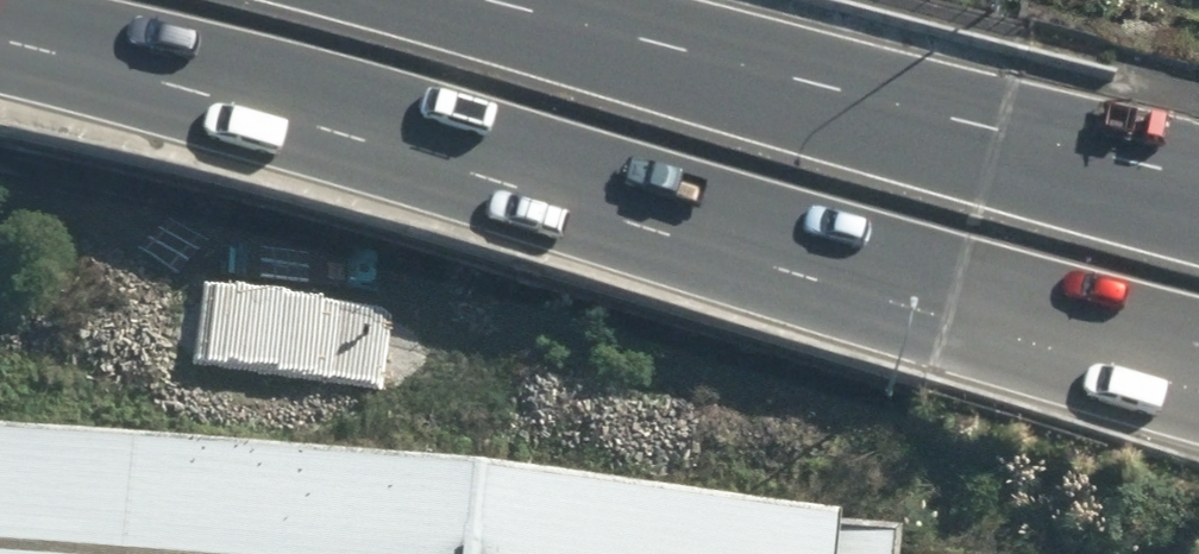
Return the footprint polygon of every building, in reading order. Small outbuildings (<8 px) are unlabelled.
[(0,467),(0,553),(833,553),(0,467)]
